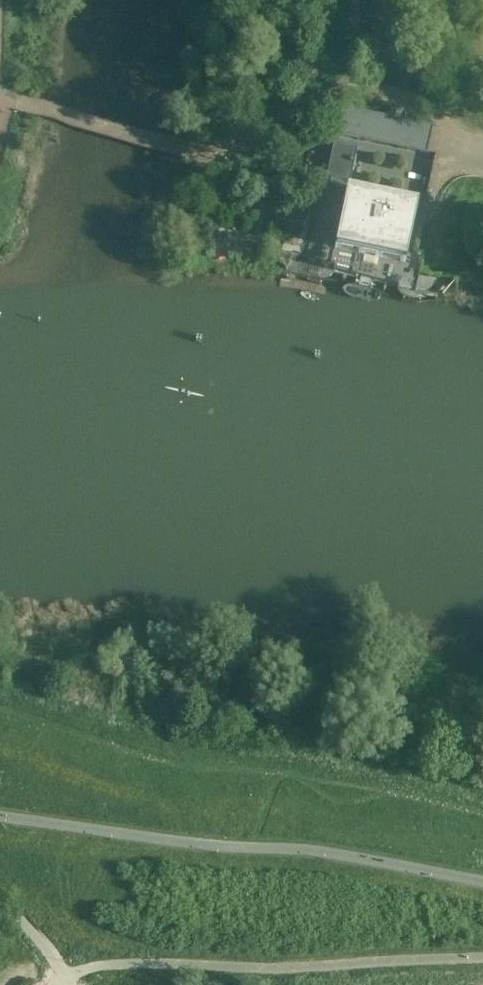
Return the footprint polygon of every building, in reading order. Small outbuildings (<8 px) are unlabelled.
[(347,191),(343,208),(335,248),(405,263),(417,205),(347,191)]
